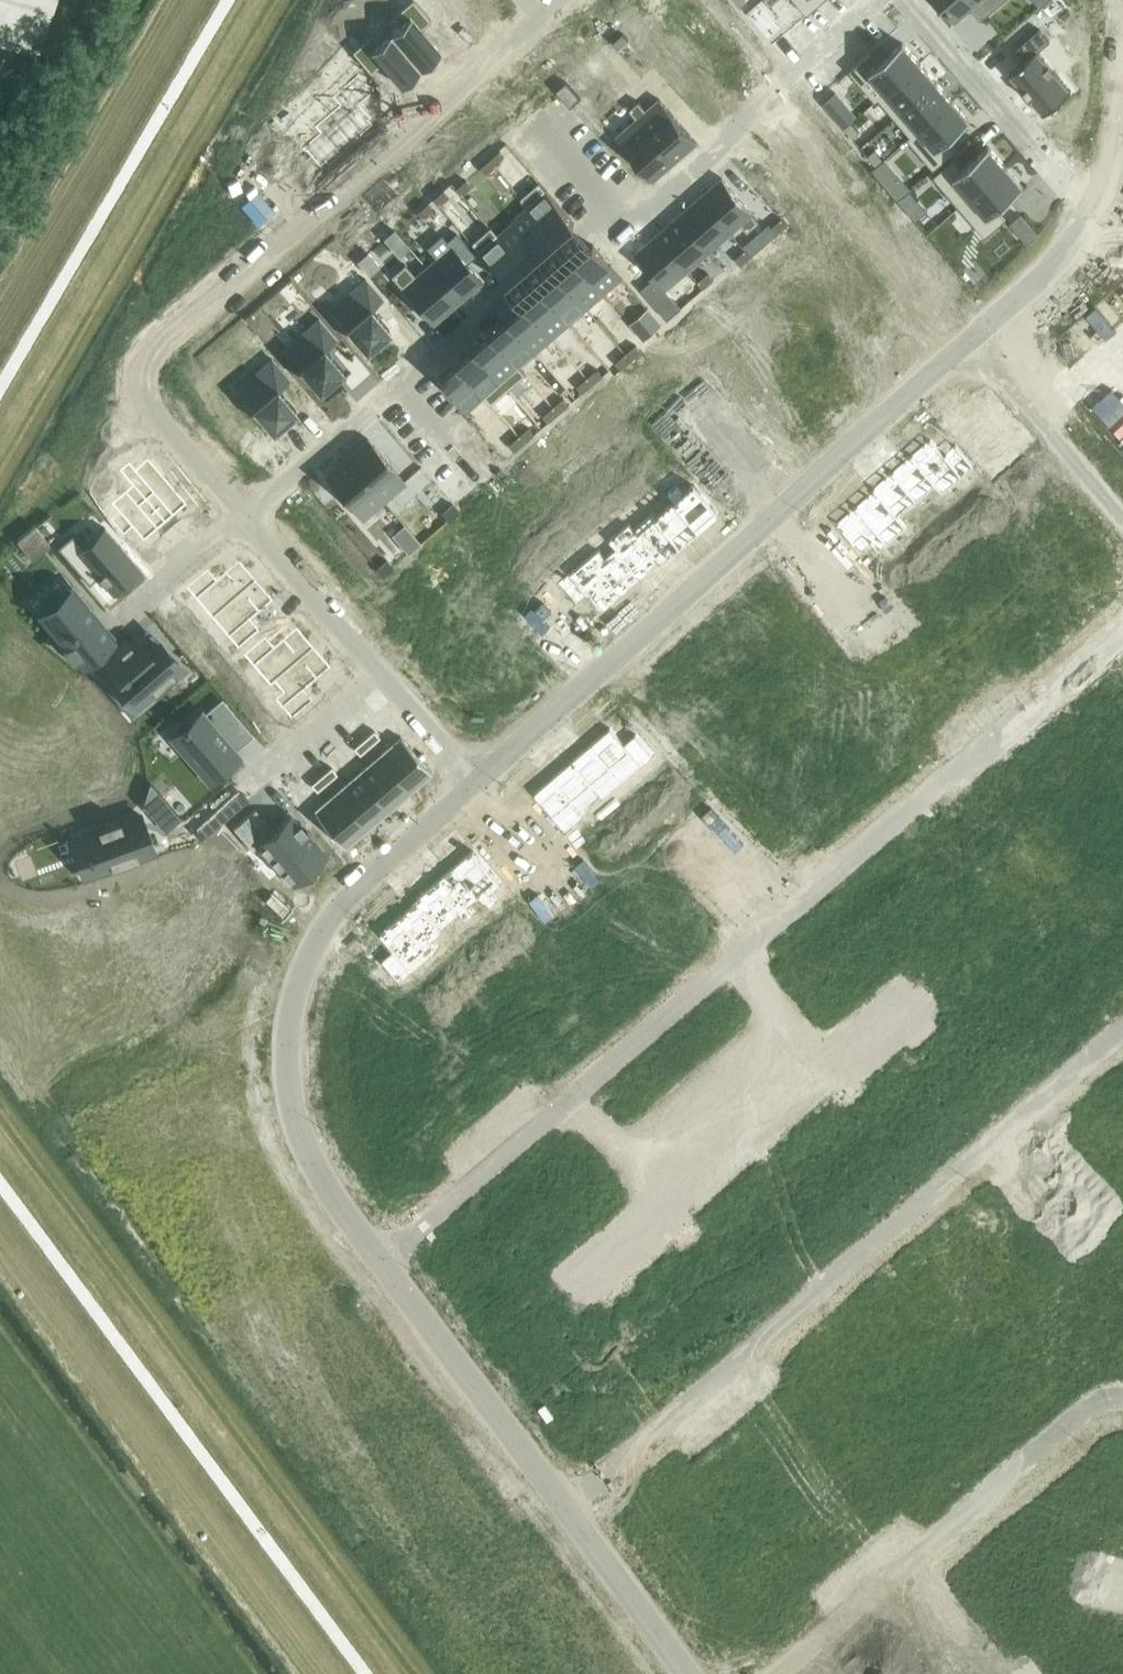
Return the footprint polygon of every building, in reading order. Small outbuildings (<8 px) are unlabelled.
[(37,51),(55,0),(0,0),(0,38),(37,51)] [(389,30),(419,66),(439,49),(420,27),(430,18),(415,0),(408,0),(382,23),(389,30)] [(806,13),(822,0),(795,0),(806,13)] [(954,17),(969,4),(981,18),(1002,0),(940,0),(954,17)] [(1024,60),(1008,73),(1043,113),(1071,89),(1038,50),(1050,40),(1039,27),(1014,48),(1024,60)] [(371,32),(351,48),(370,70),(380,61),(399,83),(419,66),(389,30),(378,40),(371,32)] [(870,52),(849,69),(875,100),(878,98),(878,97),(919,62),(903,42),(879,62),(870,52)] [(343,92),(293,135),(307,151),(308,150),(321,165),(346,144),(347,146),(371,126),(366,121),(368,119),(357,105),(378,87),(347,51),(324,71),(343,92)] [(919,62),(878,97),(878,98),(894,116),(936,81),(919,62)] [(936,81),(894,116),(910,134),(911,135),(952,100),(936,81)] [(835,91),(822,102),(844,127),(850,121),(856,116),(835,91)] [(629,107),(637,116),(675,160),(696,141),(658,97),(646,108),(638,99),(629,107)] [(910,134),(907,137),(933,168),(954,150),(945,140),(969,119),(952,100),(911,135),(910,134)] [(11,117),(0,112),(0,143),(11,117)] [(637,116),(615,134),(653,178),(675,160),(637,116)] [(850,121),(844,127),(852,137),(858,131),(850,121)] [(954,157),(933,175),(959,206),(1006,165),(989,145),(963,167),(954,157)] [(498,147),(488,156),(494,162),(504,154),(498,147)] [(874,149),(867,154),(876,164),(882,159),(874,149)] [(488,156),(478,164),(484,171),(494,162),(488,156)] [(884,158),(871,169),(897,199),(909,189),(910,188),(884,158)] [(1006,165),(959,206),(985,236),(1006,217),(997,207),(1023,185),(1006,165)] [(464,176),(454,185),(460,192),(470,183),(464,176)] [(722,176),(700,195),(731,230),(741,222),(747,230),(759,220),(722,176)] [(528,203),(528,202),(557,235),(574,220),(539,179),(521,195),(528,203)] [(442,187),(432,196),(438,202),(448,194),(442,187)] [(909,189),(897,199),(906,209),(917,199),(909,189)] [(700,195),(678,213),(709,249),(731,230),(700,195)] [(426,201),(416,209),(422,216),(432,208),(426,201)] [(528,202),(511,217),(540,250),(557,235),(528,202)] [(678,213),(657,232),(687,268),(709,249),(678,213)] [(1020,213),(1010,222),(1027,242),(1037,233),(1020,213)] [(781,216),(771,225),(777,231),(787,223),(781,216)] [(495,231),(494,232),(523,264),(540,250),(511,217),(495,231)] [(488,223),(470,239),(505,280),(523,264),(494,232),(495,231),(488,223)] [(394,227),(383,237),(396,253),(408,243),(394,227)] [(435,255),(425,263),(456,299),(481,278),(465,259),(474,252),(454,229),(445,237),(440,231),(425,244),(435,255)] [(657,232),(635,251),(655,274),(641,286),(651,298),(687,268),(657,232)] [(593,242),(576,257),(604,290),(622,275),(593,242)] [(745,248),(735,256),(740,263),(750,254),(745,248)] [(367,251),(357,259),(368,273),(379,264),(367,251)] [(576,257),(559,272),(587,305),(604,290),(576,257)] [(404,260),(390,272),(431,320),(456,299),(425,263),(414,272),(404,260)] [(708,271),(698,279),(704,286),(714,277),(708,271)] [(559,272),(541,286),(570,319),(587,305),(559,272)] [(364,274),(329,304),(364,345),(388,325),(370,304),(381,294),(364,274)] [(541,286),(524,301),(553,334),(570,319),(541,286)] [(524,301),(507,316),(536,348),(553,334),(524,301)] [(317,315),(282,344),(318,385),(341,365),(323,344),(334,334),(317,315)] [(507,316),(490,330),(519,363),(536,348),(507,316)] [(490,330),(473,345),(509,386),(526,371),(519,363),(490,330)] [(635,341),(625,350),(631,357),(641,348),(635,341)] [(473,345),(456,359),(485,392),(492,401),(509,386),(473,345)] [(625,350),(615,359),(621,365),(631,357),(625,350)] [(270,355),(236,385),(271,425),(294,405),(276,384),(287,375),(270,355)] [(456,359),(439,375),(467,408),(485,392),(456,359)] [(597,366),(587,374),(593,381),(603,373),(597,366)] [(587,374),(577,383),(583,390),(593,381),(587,374)] [(959,433),(957,434),(972,452),(972,451),(992,474),(1015,455),(1005,443),(1023,428),(1022,426),(1021,427),(988,388),(989,388),(988,387),(964,407),(975,420),(959,433)] [(563,395),(553,403),(559,410),(569,401),(563,395)] [(553,403),(543,412),(549,419),(559,410),(553,403)] [(530,425),(520,433),(525,440),(535,431),(530,425)] [(520,433),(509,442),(515,448),(525,440),(520,433)] [(367,434),(345,452),(383,496),(405,478),(367,434)] [(930,436),(911,452),(936,482),(954,466),(962,476),(976,464),(958,443),(946,453),(930,436)] [(345,452),(323,471),(361,515),(383,496),(345,452)] [(911,452),(892,469),(917,498),(936,482),(911,452)] [(128,460),(119,467),(133,483),(165,520),(187,502),(154,464),(142,475),(128,460)] [(892,469),(872,485),(874,487),(897,514),(917,498),(892,469)] [(694,480),(675,496),(700,525),(719,509),(694,480)] [(118,510),(110,518),(123,533),(132,526),(143,539),(165,520),(133,483),(111,502),(118,510)] [(874,487),(855,503),(880,533),(899,516),(897,514),(874,487)] [(675,496),(656,513),(681,542),(700,525),(675,496)] [(451,500),(440,509),(446,516),(457,507),(451,500)] [(855,503),(836,520),(861,549),(880,533),(855,503)] [(656,513),(637,529),(660,556),(662,558),(681,542),(656,513)] [(72,531),(57,544),(88,580),(96,573),(111,590),(139,566),(105,525),(83,544),(72,531)] [(635,527),(616,543),(641,572),(660,556),(637,529),(635,527)] [(616,543),(597,560),(622,589),(641,572),(616,543)] [(392,563),(386,557),(375,566),(381,573),(392,563)] [(570,566),(557,577),(575,598),(587,588),(602,606),(622,589),(597,560),(579,575),(570,566)] [(200,573),(179,591),(196,611),(204,604),(213,615),(249,584),(232,564),(209,583),(200,573)] [(533,597),(522,606),(553,642),(572,625),(553,602),(563,593),(545,572),(526,589),(533,597)] [(57,574),(27,599),(80,662),(114,634),(70,581),(66,585),(57,574)] [(249,584),(213,615),(222,625),(214,632),(231,652),(252,633),(243,623),(266,604),(249,584)] [(504,607),(485,624),(503,645),(513,636),(533,659),(553,642),(522,606),(511,616),(504,607)] [(258,640),(236,658),(253,678),(261,671),(270,682),(306,651),(289,631),(266,650),(258,640)] [(125,644),(94,671),(119,701),(127,694),(135,702),(144,695),(147,698),(182,667),(156,637),(144,648),(135,637),(125,645),(125,644)] [(306,651),(270,682),(280,692),(272,699),(288,719),(309,701),(300,690),(323,671),(306,651)] [(183,725),(172,734),(208,776),(236,752),(233,748),(216,728),(229,717),(215,701),(202,712),(201,710),(186,722),(185,721),(182,723),(183,725)] [(610,724),(591,741),(616,770),(634,754),(642,764),(656,752),(638,731),(626,741),(610,724)] [(373,727),(363,735),(369,742),(379,733),(373,727)] [(400,733),(377,752),(408,788),(430,769),(400,733)] [(363,735),(353,744),(359,751),(369,742),(363,735)] [(591,741),(572,757),(597,786),(616,770),(591,741)] [(377,752),(356,771),(387,806),(408,788),(377,752)] [(572,757),(552,773),(577,802),(597,786),(572,757)] [(330,763),(320,772),(326,779),(336,770),(330,763)] [(356,771),(335,789),(365,825),(387,806),(356,771)] [(320,772),(310,781),(316,788),(326,779),(320,772)] [(552,773),(533,790),(558,819),(577,802),(552,773)] [(150,779),(143,802),(157,818),(161,815),(168,824),(179,814),(150,779)] [(335,789),(312,808),(343,844),(365,825),(335,789)] [(255,805),(233,824),(252,847),(258,841),(292,881),(324,853),(290,812),(273,826),(255,805)] [(138,810),(82,831),(96,870),(152,849),(138,810)] [(1111,819),(1101,828),(1106,834),(1116,826),(1111,819)] [(1101,828),(1090,836),(1096,843),(1106,834),(1101,828)] [(1110,841),(1116,848),(1122,842),(1122,836),(1120,833),(1110,841)] [(1110,841),(1100,850),(1106,857),(1116,848),(1110,841)] [(474,846),(455,862),(480,892),(499,875),(474,846)] [(1070,852),(1060,860),(1066,867),(1076,859),(1070,852)] [(455,862),(436,879),(461,908),(480,892),(455,862)] [(1081,865),(1071,873),(1077,880),(1087,872),(1081,865)] [(436,879),(417,895),(418,897),(442,924),(461,908),(436,879)] [(418,897),(399,913),(424,943),(443,926),(442,924),(418,897)] [(399,913),(380,930),(395,948),(383,958),(401,979),(414,968),(406,958),(424,943),(399,913)]
